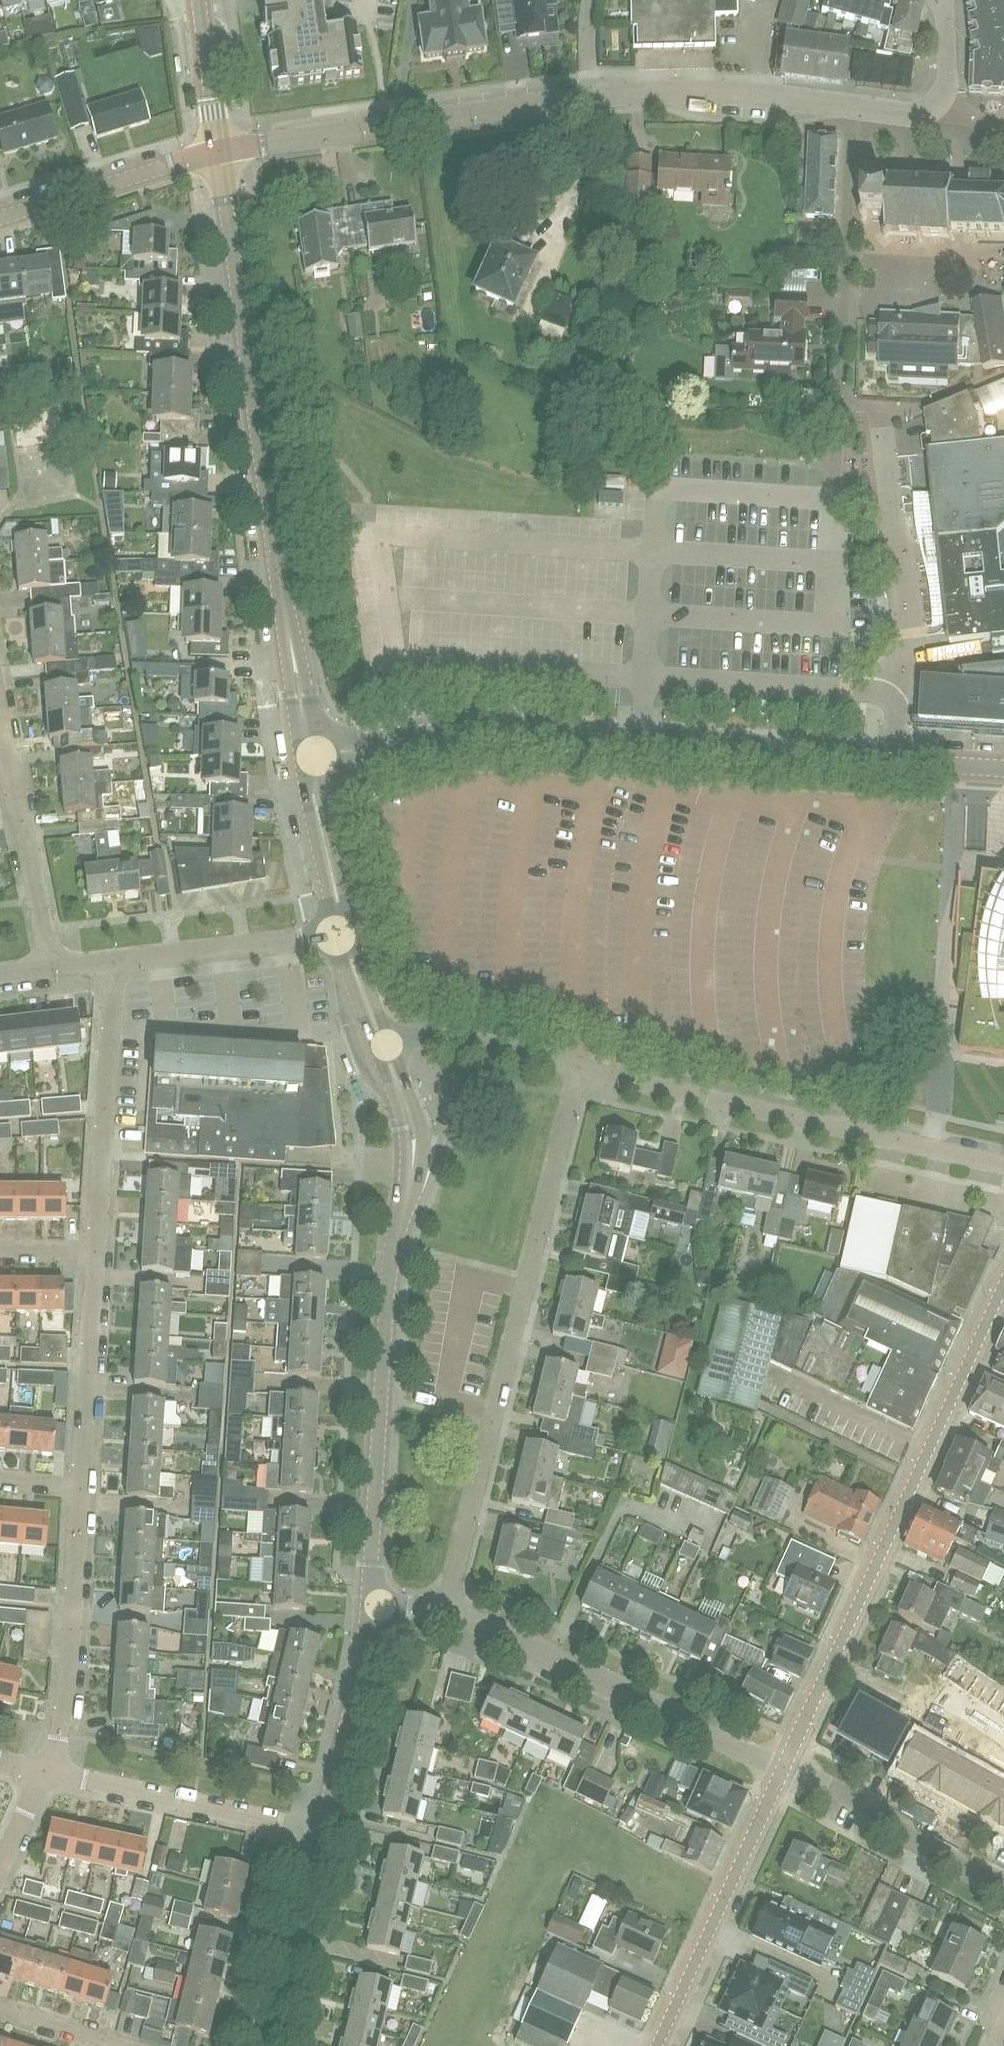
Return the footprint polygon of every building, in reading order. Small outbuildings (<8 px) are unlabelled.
[(3,11),(22,6),(21,4),(38,0),(0,0),(0,1),(3,11)] [(313,0),(261,0),(265,30),(272,29),(273,41),(267,42),(269,61),(271,78),(272,78),(272,81),(274,81),(273,78),(288,76),(289,86),(322,81),(323,82),(324,81),(323,74),(335,73),(336,80),(337,80),(337,79),(362,76),(356,27),(336,29),(336,31),(326,32),(325,30),(326,42),(319,43),(313,0)] [(449,57),(467,54),(466,51),(484,48),(481,26),(485,25),(484,17),(480,18),(479,13),(480,13),(478,0),(423,0),(424,4),(427,4),(430,20),(420,21),(420,26),(417,26),(418,34),(422,34),(425,57),(443,54),(443,57),(449,57)] [(541,33),(555,31),(553,17),(552,7),(553,7),(552,0),(494,0),(498,28),(516,26),(517,38),(541,34),(541,33)] [(631,47),(716,45),(715,13),(738,13),(737,0),(630,0),(631,47)] [(849,71),(845,70),(848,44),(800,38),(810,0),(785,0),(780,21),(781,21),(774,74),(843,83),(844,78),(848,79),(849,71)] [(820,14),(889,28),(893,9),(889,8),(891,0),(824,0),(820,14)] [(899,5),(898,10),(893,9),(889,28),(884,51),(910,56),(910,53),(922,2),(916,0),(896,0),(895,5),(899,5)] [(973,49),(971,95),(1003,96),(1003,0),(968,0),(973,49)] [(803,34),(838,42),(842,28),(827,24),(828,20),(808,15),(803,34)] [(97,25),(95,19),(85,21),(87,28),(97,25)] [(54,34),(50,21),(43,23),(46,36),(54,34)] [(4,33),(0,34),(0,44),(1,47),(9,45),(4,33)] [(139,91),(89,106),(86,100),(84,100),(75,73),(55,79),(71,131),(92,125),(95,136),(148,120),(139,91)] [(38,93),(45,96),(52,94),(55,87),(53,81),(46,78),(39,79),(36,86),(38,93)] [(56,137),(46,103),(0,117),(0,142),(3,153),(56,137)] [(836,216),(839,136),(812,135),(810,188),(804,188),(803,207),(809,208),(808,216),(836,216)] [(661,155),(660,175),(650,175),(652,157),(627,155),(627,175),(625,206),(629,217),(649,211),(650,190),(659,190),(659,189),(731,193),(731,188),(728,188),(729,159),(661,155)] [(994,183),(995,171),(976,170),(975,184),(958,183),(960,181),(957,178),(952,182),(926,181),(927,175),(923,175),(923,181),(895,180),(891,175),(888,178),(892,182),(892,191),(888,193),(872,193),(868,189),(865,192),(868,196),(867,212),(862,217),(865,220),(871,216),(887,217),(890,219),(889,228),(884,233),(887,236),(893,231),(921,233),(920,238),(925,239),(925,233),(951,234),(955,239),(957,236),(955,234),(955,228),(971,229),(971,233),(974,233),(974,229),(988,230),(988,234),(993,234),(993,230),(1003,230),(1003,189),(994,189),(994,183)] [(416,243),(413,223),(411,208),(393,210),(392,201),(346,208),(352,248),(368,245),(369,250),(416,243)] [(352,248),(346,208),(301,214),(302,220),(297,221),(305,272),(338,267),(336,258),(343,249),(352,248)] [(513,305),(533,260),(507,248),(509,243),(519,221),(492,209),(482,231),(498,238),(496,243),(476,289),(513,305)] [(168,232),(152,232),(153,211),(106,225),(106,231),(134,232),(132,258),(121,258),(120,272),(125,272),(176,274),(177,250),(168,249),(168,232)] [(37,260),(20,262),(24,296),(51,292),(52,299),(66,297),(59,248),(36,252),(37,260)] [(24,296),(20,262),(4,264),(4,268),(0,268),(0,304),(25,300),(24,296)] [(177,286),(175,286),(176,274),(125,272),(125,281),(139,281),(139,285),(142,285),(141,312),(146,312),(176,313),(177,286)] [(552,293),(532,344),(557,352),(576,302),(552,293)] [(804,365),(807,297),(782,296),(781,333),(749,333),(749,346),(733,345),(733,367),(769,368),(769,376),(791,376),(791,365),(804,365)] [(869,357),(879,357),(879,367),(891,367),(891,379),(950,382),(951,370),(959,370),(959,365),(982,366),(983,369),(1003,365),(1003,305),(1003,297),(972,302),(975,317),(961,319),(961,314),(941,314),(941,309),(914,313),(881,312),(881,321),(871,321),(869,357)] [(180,314),(176,313),(146,312),(145,340),(137,340),(137,352),(187,354),(188,331),(179,331),(180,314)] [(360,315),(346,317),(350,342),(364,340),(360,315)] [(186,366),(187,354),(137,352),(137,354),(149,354),(149,366),(154,366),(153,392),(157,392),(187,393),(188,366),(186,366)] [(927,412),(931,443),(938,451),(1003,443),(1003,380),(927,412)] [(191,394),(187,393),(157,392),(156,421),(161,421),(160,436),(144,435),(144,443),(197,445),(199,411),(190,411),(191,394)] [(938,451),(932,452),(952,644),(993,639),(995,653),(1003,652),(1003,443),(938,451)] [(169,482),(168,494),(206,495),(207,473),(198,472),(199,455),(165,453),(164,482),(169,482)] [(623,487),(624,477),(600,475),(599,485),(623,487)] [(624,493),(600,492),(599,503),(623,505),(624,493)] [(205,508),(206,495),(168,494),(152,494),(151,503),(154,507),(166,507),(164,510),(164,515),(165,518),(160,521),(159,534),(206,535),(207,508),(205,508)] [(47,549),(46,537),(52,537),(51,523),(16,526),(17,538),(14,538),(16,564),(62,560),(61,548),(47,549)] [(107,523),(109,532),(125,533),(125,523),(107,523)] [(125,534),(125,533),(109,532),(113,549),(126,547),(124,535),(125,534)] [(210,552),(210,536),(206,535),(159,534),(158,561),(143,560),(143,573),(152,573),(217,575),(218,553),(210,552)] [(63,577),(62,560),(16,564),(18,590),(30,589),(31,601),(70,597),(81,597),(80,584),(60,586),(59,578),(63,577)] [(115,581),(133,580),(133,571),(114,573),(115,581)] [(217,575),(152,573),(143,573),(152,574),(155,574),(155,587),(171,588),(170,614),(183,614),(222,616),(222,601),(218,601),(218,588),(217,588),(217,575)] [(114,594),(96,596),(97,604),(112,603),(112,608),(116,607),(114,594)] [(71,616),(70,597),(31,601),(32,613),(29,613),(31,638),(76,635),(74,616),(71,616)] [(229,633),(221,633),(222,616),(183,614),(183,615),(187,615),(186,642),(191,642),(190,655),(228,657),(229,633)] [(76,635),(31,638),(33,664),(45,663),(46,675),(117,669),(116,657),(79,660),(77,635),(76,635)] [(148,658),(139,651),(130,659),(136,664),(142,664),(148,658)] [(180,665),(147,664),(142,664),(136,664),(132,664),(134,677),(145,677),(179,678),(180,665)] [(1003,734),(1003,665),(961,670),(961,682),(925,680),(923,723),(995,727),(994,733),(1003,734)] [(90,685),(89,672),(117,670),(117,669),(46,675),(47,687),(45,687),(47,713),(77,710),(94,709),(93,698),(77,699),(76,686),(90,685)] [(199,704),(198,716),(236,717),(236,695),(228,694),(229,676),(194,675),(194,704),(199,704)] [(79,735),(77,710),(47,713),(49,738),(61,738),(61,749),(105,746),(104,733),(79,735)] [(236,729),(236,717),(198,716),(198,728),(203,729),(202,756),(206,756),(237,756),(237,729),(236,729)] [(106,758),(105,746),(61,749),(62,761),(60,761),(62,787),(112,783),(111,771),(93,773),(92,759),(106,758)] [(150,757),(151,769),(162,767),(160,755),(150,757)] [(240,757),(237,756),(206,756),(205,784),(210,785),(210,796),(247,797),(248,775),(240,774),(240,757)] [(96,809),(95,797),(113,796),(112,783),(62,787),(65,813),(78,812),(79,824),(104,821),(122,820),(121,807),(96,809)] [(248,836),(249,810),(247,810),(247,797),(210,796),(170,795),(170,809),(203,810),(203,836),(213,837),(252,838),(252,836),(248,836)] [(105,833),(104,821),(79,824),(80,835),(105,833)] [(108,849),(106,834),(95,835),(97,850),(99,866),(85,868),(89,899),(114,895),(108,849)] [(252,853),(252,838),(213,837),(212,850),(176,849),(183,892),(229,884),(229,876),(258,877),(259,865),(260,854),(252,853)] [(121,847),(108,849),(114,895),(140,892),(138,878),(154,876),(155,878),(168,876),(163,851),(151,853),(152,860),(123,863),(121,847)] [(985,876),(984,887),(978,886),(977,891),(971,890),(965,890),(959,889),(958,896),(954,927),(959,928),(959,937),(961,938),(961,937),(968,937),(960,995),(970,996),(970,997),(963,1053),(1003,1059),(1003,879),(985,876)] [(77,1013),(53,1016),(56,1048),(81,1045),(77,1013)] [(56,1048),(53,1016),(29,1019),(32,1051),(56,1048)] [(32,1051),(29,1019),(5,1022),(8,1054),(32,1051)] [(5,1022),(0,1022),(0,1055),(8,1054),(5,1022)] [(307,1149),(329,1146),(319,1055),(157,1044),(153,1109),(155,1110),(155,1114),(202,1118),(201,1127),(156,1124),(156,1120),(147,1120),(146,1138),(149,1138),(148,1153),(284,1163),(285,1148),(307,1149)] [(81,1096),(61,1098),(63,1115),(82,1113),(81,1096)] [(63,1115),(61,1098),(42,1100),(43,1116),(63,1115)] [(30,1100),(11,1102),(12,1119),(32,1117),(30,1100)] [(11,1102),(0,1103),(0,1120),(12,1119),(11,1102)] [(58,1120),(40,1122),(41,1137),(60,1136),(58,1120)] [(41,1137),(40,1122),(22,1123),(23,1138),(41,1137)] [(0,1125),(0,1140),(13,1139),(11,1124),(0,1125)] [(672,1179),(680,1146),(665,1142),(663,1155),(636,1149),(639,1137),(607,1130),(599,1163),(631,1170),(632,1167),(659,1173),(658,1176),(672,1179)] [(743,1209),(754,1163),(744,1160),(742,1156),(731,1153),(727,1157),(727,1156),(725,1162),(710,1159),(702,1193),(698,1212),(697,1220),(712,1224),(719,1190),(731,1193),(728,1206),(743,1209)] [(191,1201),(191,1192),(192,1177),(216,1179),(214,1203),(219,1203),(236,1204),(239,1167),(217,1166),(189,1164),(164,1163),(164,1174),(148,1173),(146,1198),(191,1201)] [(777,1188),(781,1169),(754,1163),(743,1209),(756,1211),(759,1199),(772,1202),(764,1235),(778,1238),(789,1191),(777,1188)] [(331,1210),(332,1186),(317,1185),(317,1173),(283,1171),(281,1192),(292,1193),(291,1207),(331,1210)] [(809,1175),(803,1200),(788,1196),(790,1191),(789,1191),(778,1238),(792,1241),(794,1228),(799,1229),(801,1222),(804,1223),(809,1202),(837,1208),(842,1183),(809,1175)] [(16,1187),(0,1187),(0,1219),(16,1219),(16,1187)] [(40,1219),(40,1187),(16,1187),(16,1219),(40,1219)] [(64,1187),(40,1187),(40,1219),(64,1219),(64,1187)] [(645,1242),(648,1230),(615,1222),(619,1208),(651,1216),(651,1218),(683,1226),(687,1209),(687,1208),(654,1200),(654,1201),(631,1195),(609,1190),(606,1204),(586,1199),(586,1200),(582,1200),(578,1217),(582,1218),(580,1227),(627,1238),(645,1242)] [(990,1258),(980,1253),(995,1220),(977,1212),(973,1219),(945,1213),(944,1218),(857,1197),(840,1268),(887,1278),(935,1300),(936,1299),(965,1312),(990,1258)] [(177,1224),(178,1201),(191,1202),(191,1201),(146,1198),(145,1222),(177,1224)] [(218,1215),(235,1216),(236,1204),(219,1203),(218,1215)] [(253,1221),(255,1221),(260,1221),(260,1206),(241,1204),(240,1230),(252,1231),(253,1221)] [(329,1234),(331,1210),(291,1207),(286,1207),(285,1216),(299,1217),(298,1232),(285,1231),(329,1234)] [(234,1228),(235,1223),(235,1219),(222,1218),(221,1227),(234,1228)] [(176,1238),(177,1224),(145,1222),(143,1246),(192,1249),(192,1239),(176,1238)] [(233,1253),(234,1228),(221,1227),(220,1240),(209,1239),(208,1251),(233,1253)] [(621,1264),(627,1238),(580,1227),(573,1254),(612,1263),(621,1264)] [(328,1258),(329,1234),(285,1231),(284,1245),(297,1245),(296,1256),(328,1258)] [(142,1271),(190,1274),(192,1249),(143,1246),(142,1271)] [(238,1251),(238,1263),(262,1264),(263,1252),(238,1251)] [(261,1278),(262,1264),(238,1263),(237,1277),(261,1278)] [(639,1269),(621,1264),(612,1263),(608,1277),(636,1283),(639,1269)] [(839,1271),(837,1275),(826,1270),(809,1312),(818,1316),(816,1322),(721,1301),(699,1399),(758,1413),(770,1361),(909,1426),(918,1406),(923,1408),(961,1322),(861,1275),(839,1271)] [(208,1271),(207,1283),(231,1285),(232,1272),(208,1271)] [(282,1276),(280,1300),(325,1303),(326,1278),(282,1276)] [(632,1297),(636,1283),(608,1277),(605,1290),(632,1297)] [(17,1280),(0,1280),(0,1312),(17,1312),(17,1280)] [(40,1312),(40,1280),(17,1280),(17,1312),(40,1312)] [(64,1280),(40,1280),(40,1312),(64,1312),(64,1280)] [(566,1281),(559,1308),(605,1319),(605,1317),(592,1314),(599,1289),(566,1281)] [(230,1298),(231,1285),(207,1283),(206,1296),(230,1298)] [(139,1312),(171,1314),(186,1315),(187,1306),(171,1304),(172,1289),(141,1287),(139,1312)] [(323,1327),(325,1303),(280,1300),(279,1321),(280,1321),(280,1324),(323,1327)] [(235,1305),(234,1322),(247,1322),(248,1305),(235,1305)] [(602,1330),(605,1319),(559,1308),(553,1335),(585,1342),(589,1326),(602,1330)] [(169,1338),(171,1314),(139,1312),(138,1335),(169,1338)] [(246,1332),(247,1322),(234,1322),(234,1331),(246,1332)] [(215,1324),(214,1341),(227,1342),(228,1324),(215,1324)] [(322,1351),(323,1327),(280,1324),(278,1348),(322,1351)] [(663,1372),(688,1377),(697,1329),(671,1324),(663,1372)] [(996,1349),(1001,1351),(992,1371),(1003,1376),(1003,1333),(996,1349)] [(41,1335),(40,1348),(39,1364),(68,1365),(69,1336),(41,1335)] [(168,1349),(169,1338),(138,1335),(136,1360),(178,1363),(184,1363),(185,1350),(168,1349)] [(226,1358),(227,1342),(214,1341),(213,1358),(226,1358)] [(628,1352),(619,1350),(592,1343),(589,1357),(619,1365),(625,1366),(628,1352)] [(233,1345),(231,1377),(255,1378),(256,1362),(250,1362),(251,1346),(233,1345)] [(0,1347),(0,1362),(11,1363),(12,1347),(0,1347)] [(39,1364),(40,1348),(22,1348),(21,1363),(39,1364)] [(322,1351),(278,1348),(277,1348),(277,1362),(289,1363),(289,1373),(320,1375),(322,1351)] [(616,1377),(619,1365),(589,1357),(585,1372),(612,1379),(612,1376),(616,1377)] [(177,1387),(178,1363),(136,1360),(134,1384),(177,1387)] [(545,1361),(539,1389),(583,1400),(586,1388),(575,1385),(579,1369),(545,1361)] [(36,1386),(37,1371),(19,1370),(18,1385),(36,1386)] [(55,1372),(37,1371),(36,1386),(54,1387),(55,1372)] [(254,1395),(255,1378),(231,1377),(228,1414),(247,1416),(248,1395),(254,1395)] [(978,1396),(970,1413),(1003,1429),(1003,1387),(986,1379),(978,1396)] [(200,1383),(199,1396),(224,1398),(225,1385),(200,1383)] [(599,1430),(580,1426),(586,1400),(583,1400),(539,1389),(538,1392),(536,1391),(534,1398),(533,1398),(529,1413),(533,1414),(532,1416),(572,1425),(568,1438),(595,1445),(599,1430)] [(269,1417),(272,1417),(317,1420),(319,1396),(275,1393),(275,1401),(271,1400),(269,1417)] [(223,1411),(224,1398),(199,1396),(199,1409),(223,1411)] [(176,1403),(164,1402),(134,1400),(132,1424),(163,1426),(173,1427),(174,1418),(176,1403)] [(242,1440),(243,1416),(247,1416),(228,1414),(227,1439),(242,1440)] [(316,1444),(317,1420),(272,1417),(271,1441),(268,1441),(316,1444)] [(9,1419),(0,1418),(0,1450),(6,1451),(9,1419)] [(30,1453),(33,1421),(9,1419),(6,1451),(30,1453)] [(57,1424),(33,1421),(30,1453),(54,1455),(57,1424)] [(161,1451),(163,1426),(132,1424),(130,1449),(161,1451)] [(591,1460),(595,1445),(568,1438),(565,1453),(591,1460)] [(240,1465),(242,1440),(227,1439),(225,1464),(240,1465)] [(314,1468),(316,1444),(268,1441),(268,1451),(279,1452),(278,1466),(267,1465),(314,1468)] [(946,1465),(946,1466),(979,1480),(985,1468),(995,1473),(1000,1463),(990,1458),(991,1456),(957,1441),(946,1465)] [(525,1443),(518,1470),(552,1478),(558,1451),(525,1443)] [(207,1444),(207,1454),(220,1455),(221,1445),(207,1444)] [(160,1475),(161,1451),(130,1449),(129,1473),(160,1475)] [(220,1463),(220,1455),(207,1454),(206,1462),(220,1463)] [(672,1490),(681,1469),(665,1462),(659,1484),(672,1490)] [(314,1468),(267,1465),(266,1490),(281,1491),(312,1493),(314,1468)] [(974,1492),(979,1480),(946,1466),(936,1488),(955,1497),(954,1499),(967,1505),(968,1503),(977,1507),(982,1506),(986,1498),(974,1492)] [(686,1496),(695,1475),(681,1469),(672,1490),(686,1496)] [(564,1481),(552,1478),(518,1470),(511,1500),(547,1509),(544,1524),(580,1532),(583,1521),(573,1519),(574,1515),(557,1511),(564,1481)] [(159,1488),(160,1475),(129,1473),(127,1497),(158,1499),(174,1500),(175,1489),(159,1488)] [(700,1502),(709,1481),(695,1475),(686,1496),(700,1502)] [(864,1541),(882,1502),(858,1491),(857,1493),(821,1476),(804,1512),(841,1528),(840,1530),(852,1535),(851,1537),(859,1541),(860,1540),(864,1541)] [(194,1477),(193,1497),(192,1510),(216,1511),(217,1498),(218,1478),(194,1477)] [(781,1522),(795,1490),(766,1477),(752,1509),(781,1522)] [(247,1499),(248,1486),(248,1481),(233,1479),(232,1485),(224,1485),(223,1497),(247,1499)] [(714,1509),(723,1488),(709,1481),(700,1502),(714,1509)] [(738,1494),(723,1488),(714,1509),(729,1515),(738,1494)] [(246,1512),(247,1499),(223,1497),(222,1510),(246,1512)] [(924,1505),(914,1525),(952,1543),(955,1537),(965,1542),(969,1533),(975,1535),(977,1530),(924,1505)] [(988,1521),(1003,1527),(1003,1513),(995,1509),(988,1521)] [(215,1523),(216,1511),(192,1510),(192,1522),(215,1523)] [(311,1513),(280,1511),(264,1510),(262,1534),(310,1537),(311,1513)] [(24,1514),(0,1511),(0,1513),(0,1543),(21,1545),(24,1514)] [(734,1512),(729,1523),(748,1531),(753,1520),(734,1512)] [(126,1513),(125,1538),(164,1541),(164,1539),(165,1516),(157,1515),(126,1513)] [(48,1516),(24,1514),(21,1545),(45,1547),(48,1516)] [(242,1536),(258,1536),(259,1514),(242,1514),(242,1536)] [(543,1541),(565,1546),(577,1548),(580,1532),(544,1524),(541,1537),(504,1528),(495,1569),(534,1578),(543,1541)] [(951,1545),(952,1543),(914,1525),(905,1545),(951,1566),(982,1581),(990,1563),(980,1559),(951,1545)] [(985,1539),(1003,1546),(1003,1529),(990,1525),(985,1539)] [(702,1544),(706,1535),(693,1529),(689,1538),(702,1544)] [(220,1533),(220,1547),(219,1556),(232,1557),(234,1533),(220,1533)] [(308,1562),(310,1537),(262,1534),(262,1535),(268,1536),(267,1545),(272,1545),(272,1558),(265,1558),(265,1559),(308,1562)] [(163,1564),(164,1541),(125,1538),(123,1561),(163,1564)] [(793,1539),(776,1572),(792,1580),(784,1595),(797,1602),(798,1606),(805,1610),(809,1607),(820,1613),(835,1582),(817,1573),(815,1568),(823,1553),(793,1539)] [(213,1567),(214,1550),(214,1544),(201,1543),(199,1566),(213,1567)] [(231,1577),(232,1557),(219,1556),(218,1576),(231,1577)] [(307,1585),(308,1562),(265,1559),(263,1582),(307,1585)] [(162,1588),(163,1565),(163,1564),(123,1561),(122,1585),(162,1588)] [(211,1591),(213,1567),(199,1566),(198,1590),(211,1591)] [(600,1618),(621,1575),(601,1566),(582,1606),(596,1612),(594,1616),(600,1618)] [(956,1573),(950,1587),(974,1598),(980,1584),(956,1573)] [(622,1624),(640,1584),(621,1575),(600,1618),(606,1621),(608,1618),(622,1624)] [(305,1610),(307,1585),(263,1582),(263,1583),(265,1584),(264,1594),(275,1594),(274,1608),(305,1610)] [(965,1599),(966,1596),(937,1583),(932,1595),(923,1591),(922,1594),(909,1588),(898,1611),(922,1622),(922,1623),(940,1631),(950,1609),(981,1623),(984,1615),(989,1617),(992,1611),(986,1609),(965,1599)] [(656,1600),(660,1593),(640,1584),(622,1624),(635,1630),(633,1634),(639,1637),(656,1600)] [(17,1587),(0,1585),(0,1601),(16,1602),(17,1587)] [(165,1588),(162,1588),(122,1585),(120,1610),(163,1612),(165,1588)] [(53,1590),(17,1587),(16,1602),(51,1606),(53,1590)] [(210,1624),(211,1591),(198,1590),(196,1610),(186,1610),(185,1622),(210,1624)] [(661,1642),(676,1609),(656,1600),(639,1637),(645,1639),(647,1636),(661,1642)] [(216,1604),(215,1616),(271,1620),(265,1619),(266,1607),(216,1604)] [(9,1609),(0,1608),(0,1623),(8,1624),(9,1609)] [(26,1626),(26,1622),(26,1611),(9,1609),(8,1624),(26,1626)] [(678,1655),(695,1618),(676,1609),(661,1642),(674,1648),(672,1652),(678,1655)] [(26,1610),(26,1611),(26,1622),(50,1624),(50,1613),(26,1610)] [(699,1611),(695,1618),(678,1655),(684,1658),(686,1654),(700,1661),(710,1638),(721,1643),(731,1622),(720,1616),(718,1620),(699,1611)] [(270,1634),(271,1620),(215,1616),(215,1617),(245,1619),(244,1632),(270,1634)] [(25,1634),(49,1636),(50,1624),(26,1622),(26,1626),(25,1634)] [(209,1636),(210,1624),(185,1622),(184,1635),(209,1636)] [(903,1664),(908,1651),(913,1653),(914,1650),(930,1657),(947,1668),(955,1656),(916,1629),(913,1635),(892,1625),(880,1653),(883,1655),(876,1670),(900,1681),(907,1666),(903,1664)] [(155,1638),(149,1638),(150,1628),(119,1626),(117,1651),(148,1653),(148,1652),(154,1652),(155,1638)] [(315,1664),(321,1639),(291,1632),(280,1630),(274,1654),(315,1664)] [(24,1646),(48,1648),(49,1636),(25,1634),(24,1646)] [(766,1660),(764,1659),(764,1654),(726,1636),(721,1646),(760,1671),(766,1660)] [(782,1638),(778,1649),(772,1663),(801,1675),(812,1650),(782,1638)] [(244,1647),(226,1644),(213,1643),(212,1662),(243,1664),(244,1647)] [(23,1658),(47,1661),(48,1648),(24,1646),(23,1658)] [(794,1690),(764,1674),(760,1671),(721,1646),(720,1647),(743,1661),(736,1674),(747,1681),(740,1692),(744,1694),(742,1697),(754,1704),(756,1701),(767,1707),(768,1706),(783,1715),(794,1690)] [(710,1670),(722,1676),(731,1657),(720,1649),(710,1670)] [(150,1677),(146,1676),(148,1653),(117,1651),(116,1675),(150,1677)] [(310,1687),(315,1664),(274,1654),(269,1677),(310,1687)] [(956,1657),(943,1676),(953,1683),(966,1664),(957,1657),(956,1657)] [(966,1664),(953,1683),(963,1689),(976,1670),(966,1664)] [(20,1679),(22,1673),(0,1668),(0,1702),(15,1705),(18,1691),(22,1692),(25,1680),(20,1679)] [(211,1669),(210,1691),(224,1692),(226,1693),(226,1692),(224,1692),(225,1670),(211,1669)] [(178,1670),(178,1679),(205,1681),(206,1672),(178,1670)] [(976,1670),(963,1689),(973,1696),(986,1677),(976,1670)] [(459,1701),(465,1676),(452,1673),(446,1698),(459,1701)] [(155,1692),(149,1691),(150,1677),(116,1675),(114,1699),(155,1702),(155,1692)] [(477,1679),(465,1676),(459,1701),(471,1704),(477,1679)] [(304,1711),(310,1687),(269,1677),(266,1689),(270,1690),(267,1702),(304,1711)] [(986,1677),(973,1696),(983,1703),(996,1684),(986,1677)] [(204,1689),(205,1681),(178,1679),(177,1687),(204,1689)] [(983,1703),(993,1710),(1003,1694),(1003,1689),(996,1684),(983,1703)] [(504,1729),(518,1699),(495,1689),(481,1718),(504,1729)] [(224,1716),(226,1693),(224,1692),(210,1691),(209,1713),(224,1716)] [(849,1720),(840,1736),(844,1738),(842,1742),(872,1759),(875,1754),(875,1755),(886,1761),(895,1745),(905,1751),(918,1727),(907,1720),(904,1726),(882,1713),(887,1703),(870,1693),(864,1704),(859,1701),(853,1713),(849,1720)] [(993,1710),(1003,1717),(1003,1715),(1003,1694),(993,1710)] [(160,1726),(153,1726),(155,1702),(114,1699),(113,1723),(118,1724),(118,1736),(127,1736),(127,1737),(151,1738),(159,1739),(160,1726)] [(527,1740),(541,1710),(518,1699),(504,1729),(527,1740)] [(299,1734),(304,1711),(267,1702),(263,1702),(258,1724),(299,1734)] [(550,1751),(564,1721),(541,1710),(527,1740),(550,1751)] [(946,1710),(940,1720),(951,1726),(956,1716),(946,1710)] [(407,1715),(401,1740),(433,1748),(439,1723),(407,1715)] [(956,1716),(951,1726),(961,1731),(966,1721),(956,1716)] [(587,1732),(564,1721),(550,1751),(573,1762),(587,1732)] [(293,1758),(299,1734),(258,1724),(257,1726),(268,1728),(263,1750),(249,1747),(245,1763),(274,1770),(278,1754),(293,1758)] [(987,1733),(980,1742),(990,1749),(996,1739),(987,1733)] [(916,1739),(897,1773),(918,1784),(937,1750),(916,1739)] [(990,1749),(999,1755),(1003,1749),(1003,1745),(996,1739),(990,1749)] [(428,1773),(433,1748),(401,1740),(395,1765),(428,1773)] [(937,1750),(918,1784),(938,1795),(957,1761),(937,1750)] [(479,1760),(475,1778),(494,1782),(499,1765),(479,1760)] [(957,1761),(938,1795),(958,1806),(977,1772),(957,1761)] [(422,1798),(428,1773),(395,1765),(390,1790),(422,1798)] [(576,1794),(587,1771),(574,1765),(564,1789),(576,1794)] [(513,1772),(499,1766),(495,1782),(507,1785),(513,1772)] [(590,1771),(589,1772),(587,1771),(576,1794),(578,1795),(578,1794),(604,1807),(616,1783),(590,1771)] [(977,1772),(958,1806),(978,1817),(997,1783),(977,1772)] [(670,1781),(655,1773),(643,1795),(659,1802),(670,1781)] [(533,1774),(526,1791),(534,1795),(541,1778),(533,1774)] [(704,1774),(694,1795),(699,1797),(700,1795),(739,1812),(747,1794),(704,1774)] [(473,1783),(471,1794),(489,1798),(492,1788),(473,1783)] [(978,1817),(998,1828),(1003,1817),(1003,1787),(997,1783),(978,1817)] [(416,1823),(422,1798),(390,1790),(384,1815),(416,1823)] [(641,1796),(641,1797),(636,1795),(629,1807),(620,1820),(633,1830),(637,1825),(631,1821),(637,1813),(634,1811),(637,1806),(663,1818),(667,1807),(641,1796)] [(731,1830),(739,1812),(700,1795),(699,1797),(694,1795),(687,1811),(731,1830)] [(70,1860),(77,1828),(53,1823),(47,1854),(70,1860)] [(440,1827),(437,1840),(461,1847),(465,1833),(440,1827)] [(93,1865),(100,1833),(77,1828),(70,1860),(93,1865)] [(712,1873),(725,1842),(698,1830),(689,1851),(667,1841),(662,1851),(712,1873)] [(117,1870),(124,1838),(100,1833),(93,1865),(117,1870)] [(147,1844),(124,1838),(117,1870),(140,1875),(147,1844)] [(848,1868),(833,1861),(832,1862),(821,1857),(795,1844),(782,1872),(809,1884),(809,1883),(821,1889),(827,1875),(842,1882),(848,1868)] [(158,1845),(153,1865),(164,1868),(169,1848),(158,1845)] [(435,1846),(432,1859),(457,1865),(460,1852),(435,1846)] [(171,1848),(166,1868),(180,1872),(185,1852),(171,1848)] [(391,1849),(386,1873),(418,1881),(424,1856),(391,1849)] [(217,1862),(211,1886),(243,1894),(249,1869),(217,1862)] [(412,1906),(418,1881),(386,1873),(380,1898),(412,1906)] [(150,1882),(137,1879),(132,1899),(144,1901),(147,1896),(150,1882)] [(27,1880),(23,1895),(42,1899),(45,1884),(27,1880)] [(857,1930),(871,1936),(892,1891),(878,1885),(857,1930)] [(237,1918),(243,1894),(211,1886),(205,1911),(237,1918)] [(83,1910),(87,1896),(69,1891),(65,1906),(83,1910)] [(889,1945),(896,1929),(910,1899),(892,1891),(871,1936),(871,1937),(889,1945)] [(105,1900),(87,1896),(83,1910),(101,1915),(105,1900)] [(165,1900),(147,1896),(144,1901),(143,1906),(163,1911),(165,1900)] [(406,1931),(412,1906),(380,1898),(374,1923),(406,1931)] [(911,1936),(920,1917),(925,1906),(910,1899),(896,1929),(911,1936)] [(175,1900),(172,1914),(192,1919),(196,1905),(175,1900)] [(793,1900),(788,1912),(767,1903),(765,1908),(761,1908),(758,1915),(760,1918),(753,1935),(821,1966),(824,1959),(834,1934),(828,1931),(833,1919),(793,1900)] [(32,1920),(35,1905),(17,1901),(14,1915),(32,1920)] [(111,1902),(107,1914),(121,1918),(125,1906),(111,1902)] [(475,1903),(468,1919),(478,1924),(485,1907),(475,1903)] [(54,1910),(35,1905),(32,1920),(50,1924),(54,1910)] [(161,1920),(163,1911),(143,1906),(141,1915),(161,1920)] [(937,1911),(925,1906),(920,1917),(931,1922),(937,1911)] [(78,1932),(81,1917),(63,1913),(60,1927),(78,1932)] [(129,1953),(137,1930),(119,1926),(121,1918),(107,1914),(100,1938),(114,1942),(112,1948),(129,1953)] [(189,1931),(192,1919),(172,1914),(169,1926),(189,1931)] [(653,1962),(667,1932),(630,1914),(626,1922),(614,1917),(609,1929),(603,1926),(594,1948),(614,1957),(619,1946),(653,1962)] [(570,1922),(556,1915),(549,1930),(563,1937),(570,1922)] [(99,1922),(81,1917),(78,1932),(96,1936),(99,1922)] [(470,1940),(478,1924),(468,1919),(460,1935),(470,1940)] [(400,1955),(406,1931),(374,1923),(368,1948),(400,1955)] [(954,1928),(943,1951),(975,1966),(982,1952),(986,1954),(990,1944),(954,1928)] [(201,1930),(195,1954),(227,1962),(233,1938),(201,1930)] [(25,1941),(25,1940),(22,1949),(0,1943),(0,1975),(13,1980),(25,1941)] [(36,1986),(45,1956),(34,1953),(37,1944),(25,1941),(13,1980),(36,1986)] [(612,1971),(557,1945),(538,1991),(523,2025),(522,2024),(516,2039),(532,2045),(567,2045),(568,2045),(583,2012),(592,1994),(603,1999),(603,1998),(612,2002),(610,2008),(641,2021),(655,1990),(612,1971)] [(921,1967),(886,1951),(881,1964),(915,1979),(921,1967)] [(969,1980),(975,1966),(943,1951),(933,1974),(969,1991),(973,1982),(969,1980)] [(221,1986),(227,1962),(195,1954),(189,1978),(221,1986)] [(59,1993),(68,1963),(45,1956),(36,1986),(59,1993)] [(408,1956),(405,1969),(430,1975),(434,1962),(408,1956)] [(158,1960),(156,1970),(176,1975),(178,1965),(158,1960)] [(741,1963),(730,1987),(772,2006),(781,1986),(806,1997),(813,1980),(771,1961),(765,1973),(741,1963)] [(82,2000),(91,1970),(68,1963),(59,1993),(82,2000)] [(861,2007),(876,1973),(857,1964),(853,1973),(848,1970),(840,1987),(861,2007)] [(174,1985),(176,1975),(156,1970),(147,1968),(144,1978),(174,1985)] [(114,1977),(91,1970),(82,2000),(105,2007),(114,1977)] [(901,1994),(922,2003),(927,1991),(883,1971),(877,1984),(901,1995),(901,1994)] [(426,1994),(429,1981),(404,1975),(401,1988),(426,1994)] [(360,1977),(354,2002),(387,2010),(393,1985),(360,1977)] [(215,2010),(221,1986),(189,1978),(183,2002),(215,2010)] [(772,2006),(730,1987),(719,2010),(743,2021),(737,2033),(765,2045),(783,2045),(788,2036),(764,2025),(772,2006)] [(126,1992),(121,2012),(132,2015),(137,1995),(126,1992)] [(923,2001),(917,2015),(905,2009),(901,2019),(913,2024),(942,2038),(953,2015),(923,2001)] [(209,2034),(215,2010),(183,2002),(177,2026),(209,2034)] [(381,2035),(387,2010),(354,2002),(348,2027),(381,2035)] [(868,2004),(863,2016),(875,2022),(881,2009),(868,2004)] [(414,2024),(406,2041),(416,2045),(423,2029),(414,2024)] [(942,2038),(913,2024),(903,2045),(939,2045),(942,2038)] [(381,2035),(348,2027),(344,2045),(378,2045),(381,2035)] [(734,2038),(731,2045),(752,2045),(734,2038)]
